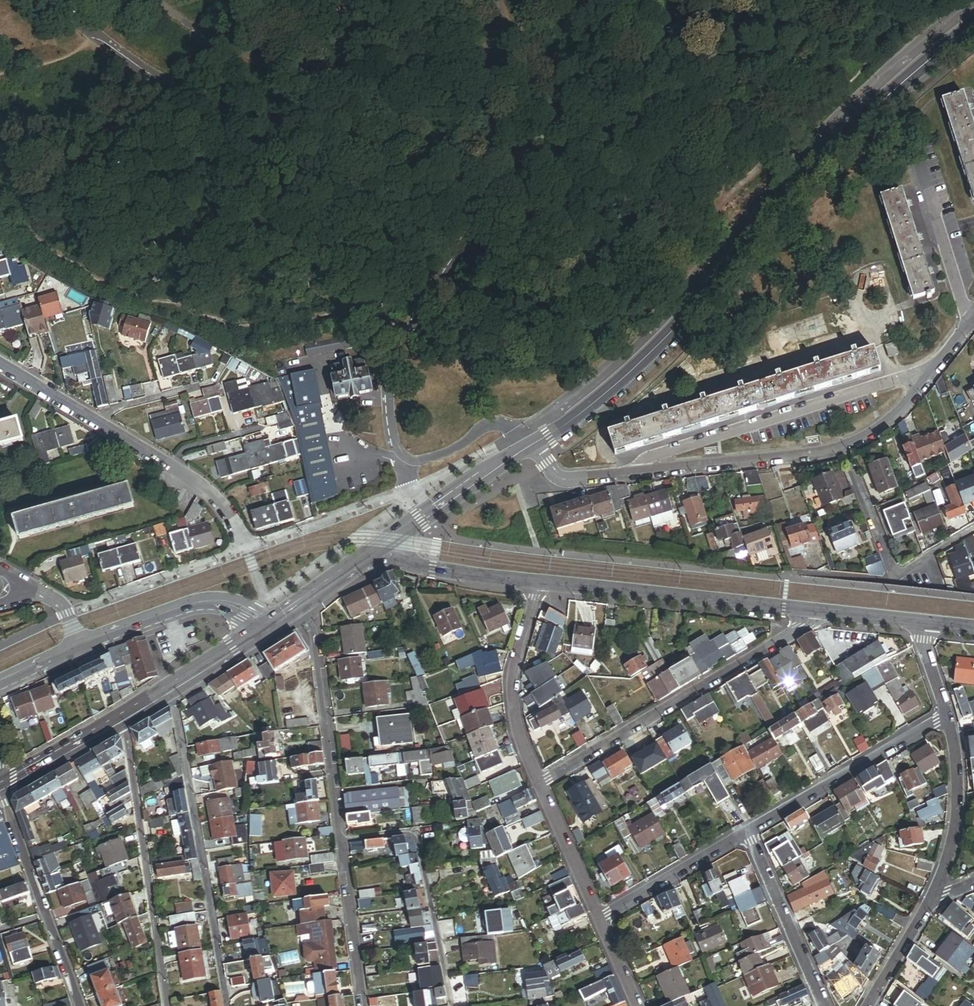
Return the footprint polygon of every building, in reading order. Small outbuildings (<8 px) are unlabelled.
[(940,102),(973,204),(973,203),(973,134),(961,95),(940,102)] [(900,191),(879,198),(912,301),(924,297),(925,301),(930,299),(929,295),(933,294),(900,191)] [(11,276),(10,271),(7,262),(7,260),(0,262),(0,279),(11,276)] [(10,261),(7,262),(10,271),(20,268),(18,263),(11,265),(10,261)] [(10,271),(11,276),(14,285),(30,281),(27,271),(21,273),(20,268),(10,271)] [(58,293),(39,299),(41,306),(45,319),(64,313),(58,293)] [(18,299),(6,302),(1,304),(3,311),(20,306),(18,299)] [(108,306),(96,302),(92,314),(102,317),(111,320),(114,310),(107,308),(108,306)] [(22,312),(20,306),(3,311),(1,312),(6,331),(26,325),(22,312)] [(41,306),(22,312),(26,325),(29,337),(39,334),(40,336),(49,333),(45,320),(45,319),(41,306)] [(122,316),(119,325),(125,327),(122,336),(146,343),(152,325),(150,324),(152,319),(140,316),(138,320),(122,316)] [(111,320),(102,317),(100,324),(109,327),(111,320)] [(166,322),(156,339),(163,343),(170,330),(179,334),(182,330),(166,322)] [(197,337),(182,330),(179,334),(194,341),(197,337)] [(359,346),(356,335),(303,347),(306,359),(359,346)] [(205,342),(197,337),(194,341),(192,346),(196,349),(202,347),(205,342)] [(893,345),(885,348),(888,359),(896,356),(893,345)] [(196,349),(198,355),(209,352),(208,346),(202,347),(196,349)] [(872,351),(607,435),(613,456),(879,372),(872,351)] [(102,379),(96,352),(85,354),(88,365),(92,381),(102,379)] [(198,355),(193,357),(197,370),(213,366),(209,352),(198,355)] [(77,356),(60,360),(63,370),(88,365),(85,354),(77,356)] [(175,356),(176,362),(185,359),(183,354),(175,356)] [(232,357),(226,354),(220,364),(226,368),(232,357)] [(176,362),(175,356),(159,361),(164,380),(180,375),(176,362)] [(197,370),(193,357),(185,359),(176,362),(180,375),(197,370)] [(357,395),(369,392),(362,359),(350,362),(349,358),(336,361),(337,366),(329,368),(336,400),(347,397),(349,401),(358,399),(357,395)] [(320,404),(313,372),(289,377),(296,409),(318,404),(320,404)] [(103,377),(104,379),(107,393),(116,391),(112,375),(103,377)] [(950,392),(944,376),(937,386),(941,396),(950,392)] [(296,409),(289,377),(276,380),(289,410),(296,409)] [(102,379),(92,381),(92,385),(98,409),(108,406),(102,379)] [(263,409),(284,404),(276,383),(249,390),(255,410),(263,407),(263,409)] [(143,385),(131,388),(133,398),(145,395),(143,385)] [(202,390),(204,398),(218,394),(216,387),(202,390)] [(133,398),(131,388),(121,390),(124,403),(134,401),(133,398)] [(233,415),(255,410),(249,390),(228,396),(233,415)] [(110,406),(118,404),(116,391),(107,393),(110,406)] [(207,401),(219,398),(219,396),(195,402),(196,404),(207,401)] [(211,415),(223,411),(219,398),(207,401),(211,415)] [(45,405),(38,401),(29,417),(35,421),(45,405)] [(199,418),(211,415),(207,401),(196,404),(191,406),(194,419),(199,418)] [(171,411),(179,409),(177,403),(165,407),(167,413),(171,411)] [(338,498),(318,404),(296,409),(289,410),(296,428),(313,507),(338,498)] [(173,417),(171,411),(167,413),(150,417),(156,438),(164,436),(165,439),(186,433),(181,415),(173,417)] [(276,417),(278,424),(291,421),(289,414),(276,417)] [(276,417),(266,420),(268,427),(278,424),(276,417)] [(909,431),(905,420),(899,426),(903,437),(909,431)] [(291,421),(278,424),(280,431),(293,427),(291,421)] [(0,427),(0,448),(23,442),(18,422),(0,427)] [(69,428),(56,432),(60,449),(74,445),(69,428)] [(39,437),(43,453),(47,452),(60,449),(56,432),(39,437)] [(946,432),(940,434),(944,445),(948,443),(949,444),(951,442),(946,432)] [(912,439),(910,433),(903,437),(906,444),(913,441),(912,439)] [(920,436),(912,439),(913,441),(914,443),(914,445),(921,463),(947,454),(939,434),(922,440),(920,436)] [(969,442),(967,436),(950,446),(957,459),(972,450),(969,442)] [(39,437),(33,438),(41,467),(50,465),(47,452),(43,453),(39,437)] [(250,471),(270,465),(266,449),(264,442),(263,441),(244,447),(246,455),(250,471)] [(301,456),(297,441),(296,441),(283,445),(288,460),(301,456)] [(226,451),(224,443),(207,448),(209,456),(226,451)] [(948,443),(944,445),(951,463),(957,459),(950,446),(949,444),(948,443)] [(87,445),(69,450),(71,458),(89,453),(87,445)] [(266,449),(270,465),(279,462),(286,461),(288,460),(283,445),(271,448),(266,449)] [(921,463),(914,445),(912,446),(905,449),(908,457),(909,461),(912,469),(922,466),(921,463)] [(234,475),(250,471),(246,455),(229,460),(234,475)] [(966,467),(961,459),(949,467),(952,475),(966,467)] [(899,488),(889,461),(870,468),(880,495),(899,488)] [(925,473),(922,466),(912,469),(915,477),(925,473)] [(760,484),(755,470),(744,471),(746,486),(760,484)] [(823,507),(841,500),(835,485),(837,485),(834,475),(813,483),(823,507)] [(708,489),(704,476),(694,477),(698,493),(708,489)] [(698,494),(692,477),(685,478),(687,487),(688,496),(698,494)] [(297,498),(309,495),(306,481),(294,484),(297,498)] [(270,492),(268,483),(250,489),(252,497),(270,492)] [(628,497),(624,485),(615,485),(615,486),(619,500),(622,499),(628,497)] [(930,500),(934,498),(929,485),(908,493),(910,500),(921,496),(925,494),(928,501),(930,500)] [(619,500),(615,486),(604,487),(606,493),(612,512),(621,509),(620,505),(619,500)] [(963,503),(956,487),(947,491),(954,507),(963,503)] [(128,488),(15,520),(20,540),(134,508),(128,488)] [(275,507),(289,502),(286,491),(272,496),(275,507)] [(664,492),(643,498),(648,517),(670,511),(664,492)] [(600,516),(612,512),(606,493),(588,498),(593,518),(600,516)] [(856,504),(853,495),(852,495),(845,498),(841,500),(844,508),(856,504)] [(769,509),(764,497),(757,498),(759,510),(769,509)] [(593,518),(588,498),(550,510),(550,511),(553,519),(556,529),(557,529),(578,523),(593,518)] [(632,522),(648,517),(643,498),(634,500),(626,503),(632,522)] [(689,527),(690,529),(695,528),(695,525),(704,522),(697,498),(681,503),(689,527)] [(757,498),(750,499),(742,500),(734,501),(736,512),(743,511),(744,519),(760,517),(759,510),(757,498)] [(938,507),(935,498),(934,498),(930,500),(933,509),(937,508),(938,507)] [(202,509),(195,502),(186,519),(187,525),(193,524),(202,509)] [(275,507),(280,525),(294,521),(289,502),(275,507)] [(967,514),(963,503),(954,507),(946,510),(950,521),(967,514)] [(257,532),(280,525),(275,507),(259,511),(252,513),(251,514),(257,532)] [(910,517),(907,508),(886,516),(894,538),(907,533),(908,535),(915,533),(912,523),(913,523),(910,517)] [(944,527),(937,508),(933,509),(915,515),(917,522),(922,534),(944,527)] [(614,517),(612,512),(600,516),(602,521),(614,517)] [(714,522),(718,532),(735,526),(731,515),(714,522)] [(786,533),(785,531),(781,520),(773,522),(778,536),(786,533)] [(916,532),(918,536),(922,534),(917,522),(913,523),(916,532)] [(557,529),(559,536),(580,530),(578,523),(557,529)] [(803,525),(785,531),(786,533),(778,536),(783,550),(817,538),(812,524),(804,527),(803,525)] [(189,531),(194,550),(213,544),(208,525),(194,529),(189,531)] [(737,525),(735,526),(718,532),(715,533),(718,542),(725,539),(726,542),(732,539),(735,547),(741,545),(738,535),(739,534),(740,534),(737,525)] [(828,534),(832,544),(853,536),(849,526),(828,534)] [(741,538),(747,555),(771,547),(765,529),(741,538)] [(194,550),(189,531),(185,532),(190,551),(194,550)] [(185,532),(170,536),(175,555),(190,551),(185,532)] [(907,533),(894,538),(895,541),(908,535),(907,533)] [(741,545),(735,547),(736,549),(743,547),(739,534),(738,535),(741,545)] [(972,535),(964,540),(969,553),(973,552),(973,542),(972,535)] [(127,548),(124,536),(114,539),(118,551),(127,548)] [(714,550),(709,536),(704,538),(708,552),(714,550)] [(853,536),(832,544),(836,555),(858,546),(853,536)] [(964,544),(954,547),(956,553),(951,555),(952,556),(949,557),(957,579),(966,576),(973,573),(973,570),(964,544)] [(136,545),(127,548),(118,551),(122,567),(141,562),(136,545)] [(91,555),(88,546),(69,552),(71,561),(67,562),(60,564),(65,584),(87,577),(82,558),(91,555)] [(122,567),(118,551),(98,556),(103,573),(122,567)] [(848,573),(848,568),(833,567),(828,554),(824,555),(830,572),(848,573)] [(879,562),(880,562),(876,554),(864,559),(867,567),(879,562)] [(883,571),(879,562),(867,567),(864,559),(861,560),(867,574),(881,575),(883,571)] [(385,581),(375,585),(383,603),(394,598),(398,597),(397,594),(399,593),(395,584),(397,583),(393,574),(384,578),(385,581)] [(969,583),(966,576),(957,579),(954,580),(957,587),(973,589),(973,581),(969,583)] [(383,603),(375,585),(344,599),(353,617),(383,603)] [(394,598),(383,603),(386,611),(398,606),(394,598)] [(488,612),(482,615),(490,633),(503,627),(510,624),(502,606),(488,612)] [(462,628),(453,609),(435,618),(444,637),(462,628)] [(568,619),(550,610),(547,616),(545,619),(545,620),(546,620),(548,621),(556,625),(566,630),(568,619)] [(607,619),(605,633),(615,634),(616,620),(607,619)] [(510,624),(503,627),(505,633),(513,630),(510,624)] [(361,625),(342,628),(346,656),(365,653),(361,625)] [(556,656),(564,633),(554,629),(549,627),(540,651),(545,653),(554,656),(556,656)] [(573,646),(594,649),(597,630),(576,627),(573,646)] [(296,629),(262,651),(269,661),(275,671),(298,657),(299,659),(309,653),(307,651),(309,650),(296,629)] [(823,648),(814,633),(812,635),(821,650),(823,648)] [(821,650),(812,635),(799,642),(808,657),(821,650)] [(652,636),(643,640),(653,661),(662,657),(652,636)] [(140,682),(157,676),(143,638),(127,644),(131,656),(134,664),(137,674),(140,682)] [(728,646),(723,638),(712,645),(717,652),(728,646)] [(735,657),(749,649),(744,640),(729,648),(735,657)] [(695,654),(704,649),(699,642),(687,649),(692,656),(695,654)] [(877,642),(862,651),(873,651),(881,652),(883,652),(877,642)] [(127,644),(108,651),(110,657),(113,669),(117,685),(119,692),(119,694),(130,688),(124,667),(121,659),(131,656),(127,644)] [(717,652),(712,645),(712,644),(707,648),(704,649),(695,654),(699,660),(701,659),(704,664),(705,664),(719,656),(717,652)] [(594,649),(573,646),(572,652),(593,656),(594,649)] [(726,662),(735,657),(729,648),(728,646),(717,652),(719,656),(705,664),(708,669),(725,659),(726,662)] [(801,667),(790,648),(781,653),(782,656),(792,672),(794,671),(801,667)] [(384,651),(367,653),(368,660),(384,658),(384,651)] [(862,651),(834,668),(842,681),(870,665),(867,660),(862,651)] [(873,651),(862,651),(867,660),(871,658),(875,655),(873,651)] [(476,663),(479,678),(501,673),(497,652),(487,655),(487,653),(482,655),(482,652),(474,655),(476,663)] [(871,658),(873,662),(876,661),(885,658),(881,652),(875,655),(871,658)] [(692,659),(691,657),(689,654),(668,667),(668,668),(671,672),(692,659)] [(474,655),(468,657),(469,665),(476,663),(474,655)] [(131,656),(121,659),(124,667),(131,665),(134,664),(131,656)] [(795,674),(794,671),(792,672),(782,656),(770,663),(779,678),(778,678),(781,682),(795,674)] [(85,683),(113,669),(110,657),(101,660),(101,661),(80,672),(85,683)] [(643,660),(641,657),(625,666),(631,677),(647,667),(644,662),(646,661),(645,659),(643,660)] [(664,660),(662,657),(653,661),(655,665),(664,660)] [(874,668),(876,667),(873,662),(871,658),(867,660),(870,665),(873,669),(874,668)] [(361,659),(340,662),(342,681),(363,678),(361,659)] [(694,662),(692,659),(671,672),(681,689),(703,677),(694,662)] [(258,676),(248,660),(237,667),(247,683),(258,676)] [(655,665),(648,669),(655,681),(649,685),(659,702),(672,695),(662,677),(659,673),(668,668),(668,667),(664,660),(655,665)] [(703,677),(710,672),(708,669),(705,664),(704,664),(702,665),(699,660),(694,662),(703,677)] [(896,676),(887,660),(886,661),(878,665),(876,667),(874,668),(883,684),(893,678),(896,676)] [(956,660),(953,682),(973,685),(973,662),(956,660)] [(275,671),(269,661),(259,667),(266,679),(275,674),(275,671)] [(576,661),(573,665),(585,675),(588,672),(576,661)] [(778,678),(768,661),(760,666),(764,673),(765,675),(770,683),(778,678)] [(559,679),(549,663),(527,674),(533,684),(528,688),(532,695),(556,681),(559,679)] [(861,675),(873,669),(870,665),(842,681),(844,685),(861,675)] [(764,673),(760,666),(754,669),(760,681),(753,685),(757,691),(770,683),(765,675),(763,676),(762,674),(764,673)] [(247,683),(237,667),(226,674),(235,686),(237,690),(247,683)] [(662,677),(671,672),(668,668),(659,673),(662,677)] [(883,684),(874,668),(873,669),(861,675),(865,682),(846,694),(858,715),(862,712),(863,715),(875,708),(874,706),(878,703),(871,693),(884,685),(883,684)] [(648,669),(642,673),(649,685),(655,681),(648,669)] [(754,669),(747,673),(753,685),(760,681),(754,669)] [(52,686),(64,680),(60,671),(49,676),(52,686)] [(86,684),(85,683),(80,672),(64,680),(52,686),(56,697),(60,695),(61,696),(86,684)] [(672,695),(681,689),(671,672),(662,677),(672,695)] [(753,685),(747,673),(727,685),(737,701),(747,695),(748,698),(752,699),(759,694),(757,691),(753,685)] [(235,686),(226,674),(208,686),(218,696),(235,686)] [(783,685),(786,691),(800,682),(795,674),(781,682),(783,685)] [(456,687),(459,695),(480,687),(476,676),(463,682),(463,684),(456,687)] [(275,678),(277,691),(284,690),(282,677),(275,678)] [(419,679),(418,677),(411,678),(414,690),(416,700),(424,698),(419,679)] [(781,682),(778,678),(770,683),(774,690),(783,685),(781,682)] [(903,693),(893,678),(883,684),(884,685),(893,699),(903,693)] [(389,681),(363,684),(366,708),(387,705),(386,694),(390,694),(389,681)] [(553,701),(560,696),(564,694),(556,681),(532,695),(525,700),(529,707),(536,702),(541,709),(553,701)] [(817,694),(819,696),(827,691),(835,686),(838,690),(835,684),(817,694)] [(58,701),(56,697),(52,686),(47,687),(53,703),(58,701)] [(835,692),(838,690),(835,686),(827,691),(829,695),(835,692)] [(55,708),(53,703),(47,687),(30,694),(37,714),(55,708)] [(121,700),(133,693),(130,688),(119,694),(121,700)] [(961,688),(953,691),(958,706),(966,703),(961,688)] [(893,699),(902,716),(918,706),(909,690),(903,693),(893,699)] [(484,691),(475,694),(482,711),(490,708),(484,691)] [(828,696),(829,695),(827,691),(819,696),(821,700),(828,696)] [(114,704),(121,700),(119,694),(119,692),(114,694),(112,694),(114,704)] [(837,697),(835,692),(829,695),(828,696),(831,701),(837,697)] [(37,714),(30,694),(12,700),(14,704),(17,712),(20,720),(37,714)] [(463,719),(482,712),(482,711),(475,694),(456,702),(459,710),(463,719)] [(762,700),(759,694),(752,699),(756,704),(762,700)] [(817,694),(796,707),(797,709),(819,696),(817,694)] [(571,714),(560,696),(553,701),(554,705),(556,709),(557,709),(562,719),(571,714)] [(719,712),(709,696),(703,699),(708,708),(694,716),(696,718),(699,724),(719,712)] [(817,702),(821,700),(819,696),(797,709),(799,713),(812,706),(817,702)] [(831,701),(828,696),(821,700),(817,702),(820,707),(822,706),(831,701)] [(843,706),(837,697),(831,701),(822,706),(827,713),(828,715),(832,713),(837,710),(843,706)] [(424,698),(416,700),(418,707),(429,706),(426,698),(424,698)] [(214,707),(209,699),(190,710),(200,727),(219,716),(214,707)] [(708,708),(703,699),(681,712),(688,723),(696,718),(694,716),(708,708)] [(776,728),(778,726),(776,723),(762,700),(756,704),(770,728),(771,730),(776,728)] [(820,707),(817,702),(812,706),(816,713),(822,709),(820,707)] [(971,715),(966,703),(958,706),(963,718),(971,715)] [(220,704),(214,707),(219,716),(225,712),(220,704)] [(556,709),(554,705),(535,715),(535,716),(531,718),(532,721),(536,719),(556,709)] [(816,713),(812,706),(799,713),(795,716),(800,725),(817,714),(816,713)] [(174,729),(171,708),(150,720),(158,736),(161,741),(170,735),(168,733),(174,729)] [(615,708),(607,712),(610,718),(618,713),(615,708)] [(557,709),(556,709),(536,719),(541,728),(541,729),(562,719),(557,709)] [(459,710),(452,713),(455,722),(457,722),(462,719),(463,719),(459,710)] [(493,726),(487,710),(482,712),(463,719),(462,719),(466,729),(469,736),(489,728),(493,726)] [(613,724),(606,713),(600,717),(599,714),(592,718),(600,731),(613,724)] [(618,713),(610,718),(616,728),(624,723),(618,713)] [(409,715),(379,719),(381,737),(373,738),(375,751),(383,750),(382,747),(412,743),(409,715)] [(800,725),(795,716),(787,721),(778,726),(776,728),(781,736),(800,725)] [(778,726),(787,721),(785,717),(776,723),(778,726)] [(308,718),(286,720),(286,728),(309,725),(308,718)] [(462,719),(457,722),(460,731),(466,729),(462,719)] [(535,731),(541,728),(536,719),(532,721),(531,722),(535,731)] [(158,736),(150,720),(140,725),(149,741),(150,740),(158,736)] [(46,739),(50,737),(45,722),(40,724),(46,739)] [(149,741),(140,725),(131,730),(140,746),(142,744),(149,741)] [(664,737),(674,755),(691,745),(681,727),(664,737)] [(489,728),(469,736),(478,760),(496,752),(491,739),(493,738),(489,728)] [(581,732),(588,744),(594,740),(588,728),(581,732)] [(781,736),(776,728),(771,730),(769,732),(774,739),(774,740),(781,736)] [(140,746),(131,730),(131,731),(133,748),(140,746)] [(580,748),(588,744),(581,732),(573,737),(580,748)] [(750,733),(740,739),(744,747),(755,740),(750,733)] [(275,734),(263,735),(264,744),(258,745),(260,758),(277,756),(275,734)] [(349,736),(340,737),(342,752),(351,751),(349,736)] [(237,749),(235,737),(197,744),(199,756),(203,755),(204,760),(215,758),(214,753),(237,749)] [(664,737),(656,742),(656,743),(664,756),(666,760),(674,755),(664,737)] [(860,755),(869,750),(861,737),(852,742),(860,755)] [(118,739),(94,753),(99,762),(102,767),(103,769),(109,765),(125,756),(123,741),(118,739)] [(774,739),(748,755),(752,761),(756,769),(757,770),(783,755),(774,740),(774,739)] [(153,746),(150,740),(149,741),(142,744),(145,750),(153,746)] [(649,740),(635,748),(634,749),(636,752),(643,764),(658,755),(652,745),(649,740)] [(323,754),(322,742),(309,743),(311,756),(323,754)] [(635,748),(631,742),(624,746),(629,755),(636,752),(634,749),(635,748)] [(664,756),(656,743),(652,745),(658,755),(664,756)] [(919,770),(922,775),(940,764),(930,746),(911,756),(919,770)] [(748,755),(743,747),(739,750),(744,757),(748,755)] [(455,762),(449,748),(442,749),(443,750),(432,752),(434,766),(455,762)] [(254,756),(254,749),(232,753),(234,760),(254,756)] [(744,757),(739,750),(721,760),(721,761),(726,770),(745,759),(744,757)] [(911,755),(908,750),(902,754),(905,759),(911,755)] [(432,775),(429,751),(403,754),(404,765),(418,763),(420,776),(432,775)] [(499,752),(496,752),(478,760),(476,760),(476,762),(478,767),(481,773),(504,765),(499,752)] [(609,761),(619,777),(625,773),(624,771),(632,767),(624,752),(609,761)] [(99,762),(94,753),(75,763),(80,772),(93,765),(99,762)] [(183,776),(179,754),(170,759),(177,771),(178,773),(180,777),(183,776)] [(324,764),(323,754),(311,756),(308,756),(309,766),(324,764)] [(404,765),(403,754),(368,758),(370,769),(398,765),(404,765)] [(752,761),(748,755),(744,757),(745,759),(748,764),(752,761)] [(818,774),(826,769),(818,755),(810,760),(818,774)] [(911,756),(911,755),(905,759),(913,772),(917,771),(919,770),(911,756)] [(309,766),(308,756),(291,758),(292,768),(309,766)] [(370,769),(368,758),(364,759),(367,786),(372,785),(371,777),(370,775),(370,769)] [(364,774),(362,759),(346,761),(348,776),(364,774)] [(729,775),(748,764),(745,759),(726,770),(729,775)] [(231,760),(200,766),(201,777),(210,775),(213,774),(213,778),(216,792),(234,788),(236,788),(231,760)] [(253,762),(246,761),(245,773),(252,774),(253,762)] [(609,761),(603,765),(612,781),(619,777),(609,761)] [(726,770),(721,761),(712,767),(718,777),(717,777),(719,780),(729,775),(726,770)] [(729,775),(719,780),(723,788),(756,769),(752,761),(748,764),(729,775)] [(102,767),(99,762),(93,765),(96,770),(101,767),(102,767)] [(887,762),(876,769),(881,778),(886,786),(896,781),(887,762)] [(259,765),(260,778),(250,779),(251,786),(279,782),(277,763),(259,765)] [(93,765),(80,772),(90,790),(94,796),(101,791),(92,775),(102,770),(101,767),(96,770),(93,765)] [(79,780),(71,766),(63,770),(71,784),(79,780)] [(711,767),(696,776),(701,785),(716,776),(711,767)] [(115,777),(111,769),(105,773),(109,780),(115,777)] [(881,778),(876,769),(857,780),(862,789),(881,778)] [(63,770),(55,775),(63,789),(67,787),(71,784),(63,770)] [(115,777),(109,780),(112,785),(115,791),(129,784),(125,771),(115,777)] [(917,771),(913,772),(918,785),(922,784),(917,771)] [(515,772),(489,783),(495,798),(521,787),(515,772)] [(918,785),(913,772),(901,777),(902,779),(907,791),(908,793),(920,788),(918,785)] [(171,782),(180,777),(178,773),(176,775),(175,773),(168,777),(171,782)] [(63,789),(55,775),(44,781),(52,795),(59,791),(63,789)] [(696,776),(679,786),(685,795),(701,785),(696,776)] [(164,786),(171,782),(168,777),(161,781),(164,786)] [(481,784),(478,777),(466,782),(469,789),(481,784)] [(886,786),(881,778),(862,789),(866,795),(875,790),(877,793),(886,787),(886,786)] [(462,779),(431,783),(432,795),(449,793),(451,798),(449,799),(449,804),(452,804),(464,802),(467,802),(471,801),(462,779)] [(780,794),(772,780),(766,784),(774,798),(780,794)] [(52,795),(44,781),(34,786),(42,800),(52,795)] [(157,790),(164,786),(161,781),(154,785),(157,790)] [(317,802),(319,801),(317,781),(300,783),(301,791),(303,791),(303,795),(297,796),(297,798),(294,799),(295,804),(317,802)] [(608,811),(591,781),(568,795),(585,824),(608,811)] [(855,811),(868,803),(855,781),(835,793),(842,805),(846,812),(854,808),(855,811)] [(111,794),(115,791),(112,785),(105,789),(108,795),(111,794)] [(249,786),(236,788),(234,788),(235,797),(248,794),(249,786)] [(685,795),(679,786),(661,796),(662,798),(666,806),(685,795)] [(936,800),(947,795),(944,787),(932,792),(934,795),(936,800)] [(37,804),(29,789),(15,797),(13,803),(17,815),(25,810),(37,804)] [(108,795),(105,789),(101,791),(94,796),(97,801),(107,796),(108,795)] [(350,807),(345,808),(346,817),(370,814),(400,810),(398,789),(349,795),(350,807)] [(68,799),(71,803),(75,801),(69,790),(67,790),(64,791),(66,796),(68,799)] [(90,790),(80,796),(87,810),(93,807),(92,804),(97,801),(94,796),(90,790)] [(189,813),(186,790),(174,792),(175,801),(169,802),(171,816),(178,815),(189,813)] [(537,801),(532,790),(524,794),(525,795),(529,805),(529,804),(537,801)] [(59,791),(52,795),(58,805),(68,799),(66,796),(63,798),(59,791)] [(108,795),(107,796),(112,804),(109,805),(113,812),(125,806),(132,803),(130,794),(115,802),(111,794),(108,795)] [(517,810),(529,805),(525,795),(512,800),(517,810)] [(934,795),(907,807),(909,812),(913,810),(915,809),(925,805),(936,800),(934,795)] [(488,798),(473,804),(477,813),(492,807),(488,798)] [(658,798),(646,805),(654,817),(656,821),(664,817),(660,810),(659,810),(655,803),(660,800),(658,798)] [(662,798),(660,800),(655,803),(659,810),(660,810),(666,806),(662,798)] [(210,821),(231,817),(229,807),(228,799),(207,802),(210,821)] [(512,800),(508,802),(512,812),(517,810),(512,800)] [(942,813),(936,800),(925,805),(931,818),(942,813)] [(75,801),(71,803),(76,813),(80,811),(75,801)] [(319,821),(317,802),(295,804),(298,824),(319,821)] [(465,805),(464,802),(452,804),(454,820),(467,819),(466,814),(465,805)] [(295,804),(283,806),(284,810),(286,810),(288,825),(298,824),(295,804)] [(846,812),(842,805),(836,808),(845,823),(850,820),(846,812)] [(931,818),(925,805),(915,809),(919,819),(920,822),(924,821),(944,817),(942,813),(931,818)] [(128,810),(125,806),(113,812),(108,816),(112,823),(113,825),(130,815),(128,810)] [(422,807),(411,809),(413,823),(424,822),(422,807)] [(845,823),(836,808),(809,822),(820,840),(846,826),(845,823)] [(25,835),(33,832),(25,810),(17,815),(25,835)] [(490,810),(483,813),(486,819),(492,817),(490,810)] [(913,810),(909,812),(913,831),(920,830),(925,829),(924,821),(920,822),(919,819),(915,820),(913,810)] [(546,822),(542,812),(523,820),(527,829),(546,822)] [(809,821),(803,812),(785,823),(790,832),(797,828),(803,825),(809,821)] [(192,833),(189,813),(178,815),(178,820),(172,822),(174,836),(181,834),(192,833)] [(483,813),(478,816),(479,820),(481,822),(486,819),(483,813)] [(371,817),(370,814),(346,817),(347,826),(361,824),(361,827),(372,825),(371,820),(371,817)] [(506,819),(501,821),(504,829),(523,821),(519,814),(506,819)] [(259,815),(247,815),(248,836),(260,835),(259,815)] [(108,816),(103,818),(107,826),(112,823),(108,816)] [(233,827),(231,817),(210,821),(213,840),(231,837),(246,834),(244,825),(233,827)] [(654,817),(630,831),(633,837),(641,851),(665,837),(656,821),(654,817)] [(156,819),(145,822),(145,829),(157,828),(156,819)] [(630,831),(623,819),(614,824),(624,842),(633,837),(630,831)] [(479,820),(467,821),(468,829),(480,827),(481,835),(486,835),(481,822),(479,820)] [(0,823),(0,872),(20,866),(14,850),(13,850),(9,838),(9,837),(3,821),(0,823)] [(98,831),(94,823),(84,828),(88,834),(98,831)] [(482,845),(481,835),(480,827),(468,829),(471,843),(472,850),(483,848),(482,845)] [(333,836),(332,828),(320,829),(320,837),(333,836)] [(471,843),(468,829),(462,830),(459,835),(459,841),(464,844),(471,843)] [(490,844),(491,846),(499,843),(504,856),(508,854),(515,852),(504,829),(487,836),(490,844)] [(920,830),(913,831),(899,834),(902,846),(905,845),(907,854),(924,850),(920,830)] [(102,838),(98,831),(88,834),(92,841),(102,838)] [(25,835),(28,843),(36,840),(33,832),(25,835)] [(197,860),(192,833),(181,834),(185,861),(190,861),(197,860)] [(247,843),(246,834),(231,837),(232,846),(247,843)] [(490,844),(487,836),(486,835),(481,835),(482,845),(490,844)] [(54,839),(57,846),(65,843),(61,836),(54,839)] [(399,858),(408,856),(407,852),(405,837),(393,838),(396,859),(399,858)] [(405,837),(407,852),(416,850),(415,845),(405,837)] [(307,858),(304,839),(284,842),(286,861),(307,858)] [(384,839),(365,842),(365,844),(366,850),(384,848),(384,839)] [(107,869),(127,862),(120,841),(100,848),(107,869)] [(69,848),(66,842),(65,843),(57,846),(52,847),(55,853),(69,848)] [(284,842),(274,843),(277,862),(286,861),(284,842)] [(363,842),(349,844),(350,852),(366,850),(365,844),(363,845),(363,842)] [(768,857),(773,854),(781,849),(777,842),(765,849),(768,857)] [(797,860),(803,857),(802,857),(798,849),(793,842),(788,845),(797,860)] [(34,861),(55,853),(52,847),(51,843),(31,850),(34,861)] [(497,859),(504,856),(499,843),(491,846),(494,851),(497,858),(497,859)] [(679,861),(686,857),(679,845),(672,849),(679,861)] [(797,860),(788,845),(781,849),(773,854),(782,869),(792,864),(797,860)] [(798,849),(802,857),(808,853),(804,846),(798,849)] [(873,846),(870,846),(844,861),(858,867),(859,866),(863,868),(864,866),(873,846)] [(882,850),(873,846),(864,866),(863,868),(874,873),(878,864),(876,863),(882,850)] [(536,870),(526,847),(515,852),(508,854),(520,880),(536,870)] [(604,855),(609,863),(618,857),(623,855),(618,847),(604,855)] [(480,853),(480,861),(497,858),(494,851),(480,853)] [(61,871),(55,853),(34,861),(41,879),(51,875),(61,871)] [(324,863),(334,862),(333,853),(311,856),(312,865),(324,863)] [(809,860),(807,855),(803,857),(797,860),(800,865),(809,860)] [(399,858),(401,869),(409,867),(409,866),(408,861),(409,861),(408,856),(399,858)] [(250,872),(250,864),(241,866),(241,865),(235,866),(233,857),(217,860),(222,888),(236,885),(251,883),(250,872)] [(621,881),(628,876),(618,857),(609,863),(599,868),(610,887),(621,881)] [(504,875),(497,859),(497,858),(480,861),(481,865),(483,869),(485,875),(487,878),(490,887),(500,883),(498,878),(504,875)] [(935,864),(919,859),(916,870),(932,874),(935,864)] [(200,877),(197,860),(190,861),(193,878),(200,877)] [(797,860),(792,864),(803,882),(808,879),(800,865),(797,860)] [(183,864),(183,862),(176,863),(169,864),(158,866),(156,866),(158,878),(185,874),(190,873),(190,867),(184,868),(183,864)] [(324,863),(312,865),(309,865),(310,874),(325,872),(324,863)] [(803,882),(792,864),(782,869),(786,876),(789,881),(793,888),(803,882)] [(421,873),(419,865),(409,866),(409,867),(411,875),(413,874),(421,873)] [(715,872),(712,866),(707,869),(709,875),(715,872)] [(569,876),(566,869),(552,876),(555,883),(569,876)] [(61,873),(61,871),(51,875),(56,888),(66,885),(69,884),(64,871),(61,873)] [(86,872),(78,875),(81,884),(89,882),(87,875),(86,872)] [(97,872),(87,875),(89,882),(100,878),(97,872)] [(722,890),(715,872),(709,875),(704,877),(708,886),(713,897),(718,895),(723,892),(722,890)] [(293,873),(272,875),(274,897),(295,894),(293,873)] [(423,885),(421,873),(413,874),(414,879),(415,886),(415,887),(423,885)] [(723,879),(727,887),(739,882),(736,873),(723,879)] [(879,881),(867,874),(859,888),(859,890),(862,892),(861,894),(869,898),(879,881)] [(56,888),(51,875),(41,879),(47,896),(57,892),(56,888)] [(411,875),(406,876),(409,893),(416,891),(424,890),(424,887),(412,890),(412,887),(415,886),(414,879),(412,880),(411,875)] [(111,902),(113,901),(109,888),(118,885),(114,876),(96,882),(104,905),(111,902)] [(516,882),(514,876),(505,879),(506,880),(508,886),(516,882)] [(631,881),(628,876),(621,881),(623,886),(631,881)] [(574,886),(570,877),(549,887),(553,895),(574,886)] [(500,883),(490,887),(495,898),(511,892),(508,886),(506,880),(500,883)] [(735,901),(748,895),(742,881),(739,882),(727,887),(722,890),(723,892),(728,904),(735,901)] [(100,906),(104,905),(96,882),(90,884),(97,905),(98,907),(100,906)] [(516,882),(508,886),(511,892),(515,902),(523,898),(516,882)] [(253,896),(251,883),(236,885),(237,896),(237,898),(245,897),(246,903),(254,902),(253,896)] [(27,884),(0,894),(0,898),(2,904),(30,894),(27,884)] [(85,902),(79,884),(67,889),(59,891),(65,909),(85,902)] [(237,896),(236,885),(222,888),(224,898),(237,896)] [(713,897),(708,886),(701,889),(706,900),(713,897)] [(822,898),(820,892),(817,886),(797,894),(803,908),(823,900),(822,898)] [(675,893),(673,888),(661,895),(662,898),(675,893)] [(358,891),(359,899),(375,897),(374,889),(358,891)] [(428,908),(424,890),(416,891),(420,910),(428,908)] [(420,910),(416,891),(409,893),(404,894),(406,900),(407,906),(408,911),(420,910)] [(577,908),(570,891),(554,898),(558,906),(562,915),(577,908)] [(730,907),(728,904),(723,892),(718,895),(724,909),(730,907)] [(682,908),(675,893),(662,898),(657,900),(664,916),(672,912),(682,908)] [(755,909),(748,895),(735,901),(741,915),(755,909)] [(137,919),(128,896),(113,901),(111,902),(120,925),(124,924),(137,919)] [(329,906),(328,896),(293,900),(296,926),(299,925),(326,922),(324,906),(329,906)] [(370,898),(358,900),(359,909),(371,907),(370,898)] [(973,907),(973,904),(966,898),(962,903),(972,910),(973,907)] [(190,903),(175,905),(177,916),(192,913),(190,903)] [(966,914),(951,903),(941,915),(942,916),(947,919),(956,926),(961,920),(966,914)] [(855,912),(862,908),(860,904),(853,907),(855,912)] [(101,945),(91,917),(102,912),(100,906),(98,907),(97,905),(79,912),(83,922),(71,926),(81,952),(101,945)] [(258,914),(255,905),(244,907),(245,916),(246,915),(258,914)] [(558,906),(548,910),(552,919),(558,917),(561,916),(562,915),(558,906)] [(871,911),(864,907),(862,908),(855,912),(851,914),(855,917),(859,911),(866,916),(871,911)] [(431,926),(428,908),(420,910),(423,927),(431,926)] [(578,911),(577,908),(562,915),(561,916),(565,925),(587,916),(584,908),(578,911)] [(676,921),(685,917),(682,908),(672,912),(676,921)] [(896,915),(883,908),(879,915),(892,922),(896,915)] [(423,927),(420,910),(408,911),(411,928),(422,927),(423,927)] [(512,910),(501,911),(503,933),(514,932),(514,929),(514,927),(511,927),(509,916),(512,915),(512,910)] [(699,928),(707,925),(701,910),(693,914),(699,928)] [(486,928),(487,935),(503,933),(501,911),(485,913),(485,921),(486,928)] [(855,931),(866,916),(859,911),(855,917),(851,914),(841,920),(842,920),(849,926),(855,930),(855,931)] [(194,914),(167,918),(168,926),(195,922),(194,914)] [(973,919),(966,914),(961,920),(967,926),(973,919)] [(250,936),(246,915),(245,916),(227,919),(231,939),(250,936)] [(149,924),(148,917),(137,920),(140,928),(149,924)] [(562,927),(558,917),(552,919),(542,924),(545,932),(546,933),(553,930),(554,930),(556,931),(561,929),(562,927)] [(137,920),(137,919),(124,924),(135,950),(147,945),(140,928),(137,920)] [(518,926),(514,927),(514,929),(517,929),(517,931),(527,930),(522,919),(518,921),(518,926)] [(849,926),(842,920),(831,926),(844,934),(849,926)] [(967,926),(961,920),(956,926),(963,932),(967,926)] [(333,932),(331,921),(326,922),(299,925),(301,936),(314,934),(316,952),(332,950),(332,944),(331,940),(330,932),(333,932)] [(545,932),(542,924),(535,928),(538,935),(545,932)] [(363,934),(377,933),(376,925),(362,927),(363,934)] [(435,944),(431,926),(423,927),(422,927),(422,928),(394,932),(395,943),(422,940),(423,945),(435,944)] [(837,931),(830,926),(821,932),(825,935),(831,932),(832,934),(837,931)] [(853,933),(855,930),(849,926),(844,934),(855,941),(858,936),(853,933)] [(180,955),(200,952),(196,927),(176,930),(180,955)] [(449,930),(450,938),(471,936),(470,928),(449,930)] [(719,928),(695,938),(702,955),(726,944),(719,928)] [(848,937),(837,931),(832,934),(822,940),(828,949),(833,947),(837,944),(848,937)] [(953,934),(950,931),(934,955),(937,958),(953,934)] [(825,952),(828,949),(822,940),(818,933),(818,932),(809,938),(819,955),(825,952)] [(825,935),(821,932),(818,933),(822,940),(832,934),(831,932),(825,935)] [(973,952),(973,950),(953,934),(937,958),(959,975),(973,952)] [(487,936),(487,935),(459,939),(462,962),(478,960),(481,960),(482,965),(496,963),(493,935),(487,936)] [(858,936),(855,941),(867,948),(870,942),(859,935),(858,936)] [(26,936),(7,942),(11,955),(30,949),(26,936)] [(761,937),(741,945),(744,952),(747,959),(756,955),(784,943),(782,936),(765,944),(761,937)] [(853,940),(848,937),(837,944),(841,947),(853,940)] [(676,970),(692,963),(682,939),(663,948),(673,971),(676,970)] [(253,943),(253,940),(243,942),(246,961),(251,960),(257,959),(253,943)] [(269,957),(265,940),(253,943),(257,959),(262,958),(269,957)] [(440,968),(435,944),(423,945),(415,946),(418,967),(429,965),(430,969),(440,968)] [(841,947),(837,944),(833,947),(839,953),(850,964),(853,960),(849,956),(841,947)] [(828,949),(825,952),(832,960),(839,953),(833,947),(828,949)] [(867,980),(881,957),(865,947),(862,953),(860,956),(854,967),(856,970),(867,980)] [(925,955),(915,947),(907,961),(915,967),(922,958),(923,959),(925,955)] [(633,961),(647,955),(644,948),(630,955),(633,961)] [(30,949),(11,955),(15,966),(34,960),(30,949)] [(334,968),(332,950),(316,952),(317,963),(319,975),(335,973),(334,968)] [(201,957),(200,952),(180,955),(184,981),(204,978),(202,967),(206,966),(204,956),(201,957)] [(744,952),(737,955),(740,962),(747,959),(744,952)] [(580,954),(570,958),(560,962),(556,964),(560,974),(584,963),(580,954)] [(740,962),(738,963),(744,977),(762,969),(756,955),(747,959),(740,962)] [(942,968),(925,955),(923,959),(939,971),(942,968)] [(273,967),(270,957),(269,957),(262,958),(264,969),(273,967)] [(264,969),(262,958),(257,959),(251,960),(254,980),(265,979),(264,969)] [(939,971),(923,959),(922,958),(915,967),(930,978),(932,980),(939,971)] [(110,972),(106,962),(88,969),(91,978),(110,972)] [(556,964),(555,962),(542,967),(547,979),(560,974),(556,964)] [(379,965),(365,967),(366,977),(380,975),(379,965)] [(856,970),(854,967),(853,966),(829,983),(832,987),(850,974),(856,970)] [(539,969),(539,967),(519,969),(520,975),(538,972),(537,969),(539,969)] [(777,987),(768,967),(762,969),(744,977),(743,978),(752,998),(777,987)] [(61,977),(58,968),(32,975),(35,985),(58,978),(61,977)] [(444,990),(440,968),(430,969),(418,970),(421,991),(432,989),(433,991),(435,991),(444,990)] [(939,985),(948,973),(942,968),(939,971),(932,980),(939,985)] [(673,971),(660,977),(654,980),(653,980),(664,1005),(666,1005),(671,1004),(682,999),(688,996),(676,970),(673,971)] [(861,989),(867,980),(856,970),(850,974),(861,989)] [(614,977),(611,971),(600,976),(602,982),(604,982),(614,977)] [(651,974),(654,980),(660,977),(658,971),(651,974)] [(98,997),(117,990),(110,972),(91,978),(98,997)] [(336,980),(335,973),(319,975),(314,975),(315,983),(309,984),(307,986),(308,992),(310,994),(316,993),(317,1000),(319,1000),(329,999),(339,998),(337,986),(341,986),(340,980),(336,980)] [(478,984),(477,974),(463,976),(464,986),(478,984)] [(861,989),(850,974),(832,987),(842,1000),(853,992),(854,994),(861,989)] [(528,1001),(545,999),(543,985),(542,977),(537,978),(536,975),(531,976),(532,982),(539,981),(539,983),(526,985),(528,1001)] [(233,987),(246,985),(245,976),(232,979),(233,987)] [(614,977),(604,982),(608,991),(614,1005),(619,1005),(625,1003),(614,977)] [(934,992),(939,985),(932,980),(930,978),(925,984),(934,992)] [(274,1002),(284,999),(278,981),(270,982),(274,1002)] [(265,1004),(274,1002),(270,982),(259,984),(260,989),(261,997),(262,1003),(265,1003),(265,1004)] [(604,982),(602,982),(591,987),(595,996),(608,991),(604,982)] [(548,983),(543,985),(545,999),(554,998),(553,995),(548,983)] [(925,1004),(934,992),(925,984),(924,985),(923,985),(915,996),(925,1004)] [(720,995),(715,985),(704,989),(709,999),(709,1000),(720,995)] [(591,987),(581,991),(585,1001),(595,996),(591,987)] [(804,987),(778,998),(779,998),(781,1002),(782,1005),(786,1005),(789,1004),(799,1000),(808,996),(804,987)] [(117,990),(98,997),(101,1005),(123,1005),(117,990)] [(446,999),(444,990),(435,991),(436,1001),(446,999)] [(435,991),(433,991),(422,993),(423,999),(424,1005),(437,1005),(436,1001),(435,991)] [(220,992),(209,994),(212,1005),(222,1005),(220,992)] [(559,993),(553,995),(554,998),(556,1002),(562,1000),(559,993)] [(905,993),(901,997),(904,999),(900,1004),(898,1002),(895,1005),(922,1005),(905,993)] [(720,995),(709,1000),(712,1005),(725,1005),(720,995)] [(343,997),(339,998),(329,999),(330,1005),(345,1005),(343,997)] [(383,998),(377,998),(369,1000),(370,1005),(375,1005),(378,1005),(384,1005),(383,998)]
